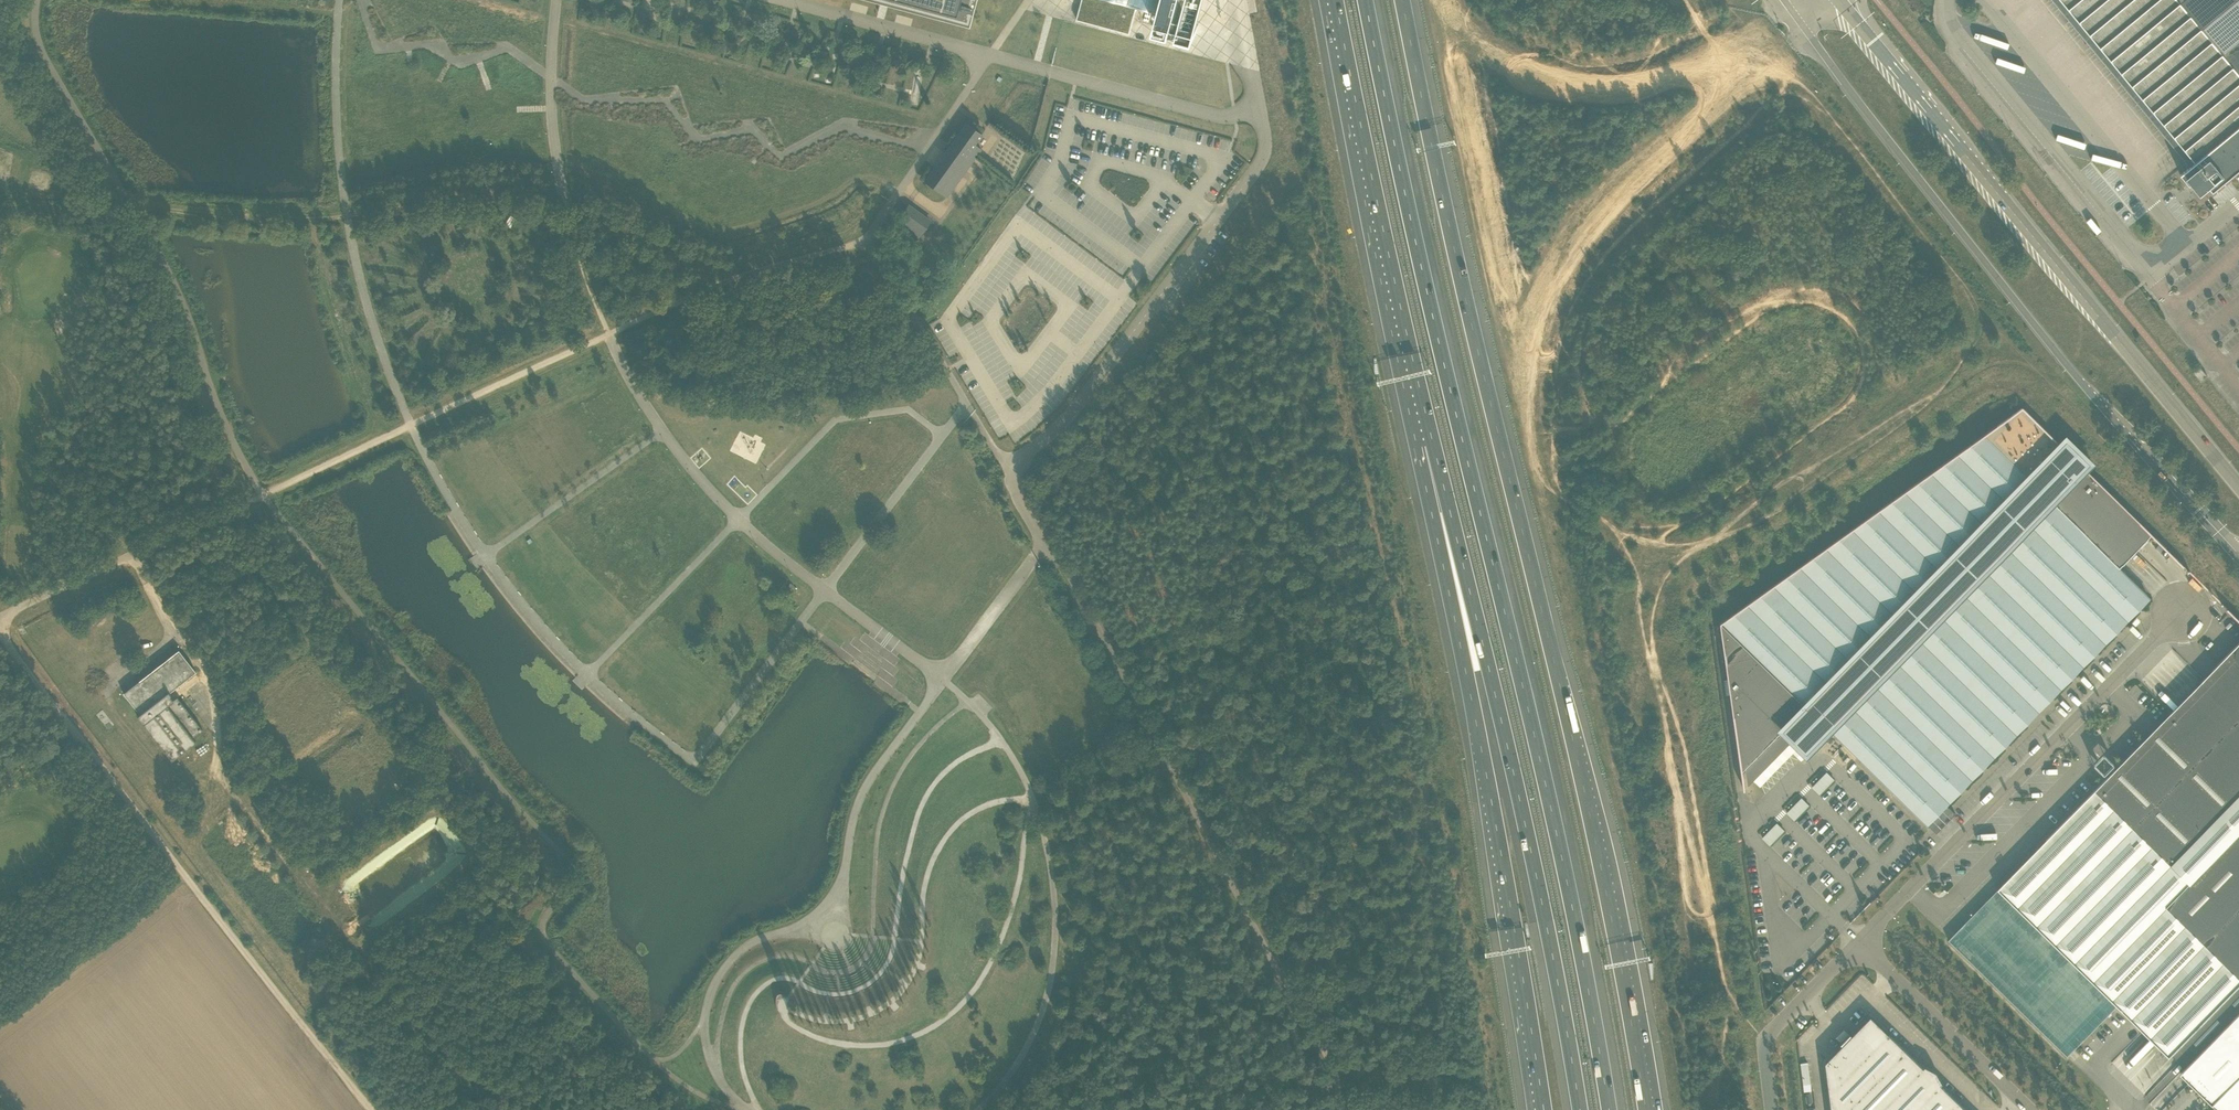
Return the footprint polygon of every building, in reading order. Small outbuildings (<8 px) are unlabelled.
[(884,0),(905,3),(967,20),(973,0),(882,0),(884,0)] [(1078,20),(1129,33),(1136,8),(1159,14),(1157,25),(1172,29),(1173,26),(1180,28),(1180,29),(1180,31),(1195,35),(1198,25),(1193,24),(1194,21),(1199,0),(1084,0),(1078,20)] [(2195,162),(2180,175),(2189,185),(2191,183),(2200,194),(2209,187),(2212,192),(2238,170),(2238,0),(2062,0),(2195,162)] [(974,144),(982,134),(966,123),(924,182),(946,197),(981,149),(974,144)] [(930,221),(909,205),(896,223),(917,239),(930,221)] [(2201,382),(2206,377),(2208,376),(2200,366),(2193,372),(2201,382)] [(1924,823),(2135,607),(2148,595),(2119,567),(2151,535),(2189,571),(2189,570),(2023,407),(1721,623),(1744,790),(1745,790),(1743,771),(1755,758),(1761,764),(1759,765),(1760,766),(1778,747),(1777,746),(1776,748),(1770,742),(1783,729),(1807,752),(1815,744),(1817,746),(1818,745),(1817,744),(1822,739),(1823,740),(1824,739),(1822,737),(1829,730),(1924,823)] [(2204,679),(2095,790),(2189,883),(2166,906),(2238,978),(2238,643),(2204,679)] [(196,671),(179,650),(123,693),(140,714),(135,717),(170,762),(194,743),(190,739),(200,731),(175,698),(171,701),(167,697),(169,696),(167,694),(196,671)] [(2102,753),(2092,762),(2101,772),(2111,763),(2102,753)] [(1820,794),(1835,779),(1827,771),(1812,786),(1820,794)] [(2095,790),(1997,889),(2117,1006),(2169,1057),(2172,1053),(2172,1052),(2238,984),(2238,978),(2166,906),(2189,883),(2095,790)] [(1795,820),(1810,804),(1802,797),(1787,812),(1795,820)] [(1770,845),(1785,830),(1778,822),(1762,837),(1770,845)] [(2058,1047),(2066,1055),(2067,1056),(2074,1049),(2117,1006),(1997,889),(1948,940),(2001,992),(2058,1047)] [(2172,1052),(2172,1053),(2186,1066),(2238,1012),(2238,984),(2172,1052)] [(2186,1066),(2180,1072),(2203,1095),(2202,1096),(2203,1097),(2204,1096),(2212,1103),(2238,1076),(2238,1012),(2186,1066)] [(1888,1034),(1889,1034),(1871,1016),(1825,1062),(1830,1094),(1832,1109),(1965,1109),(1888,1034)] [(2212,1103),(2219,1109),(2238,1109),(2238,1076),(2212,1103)]
